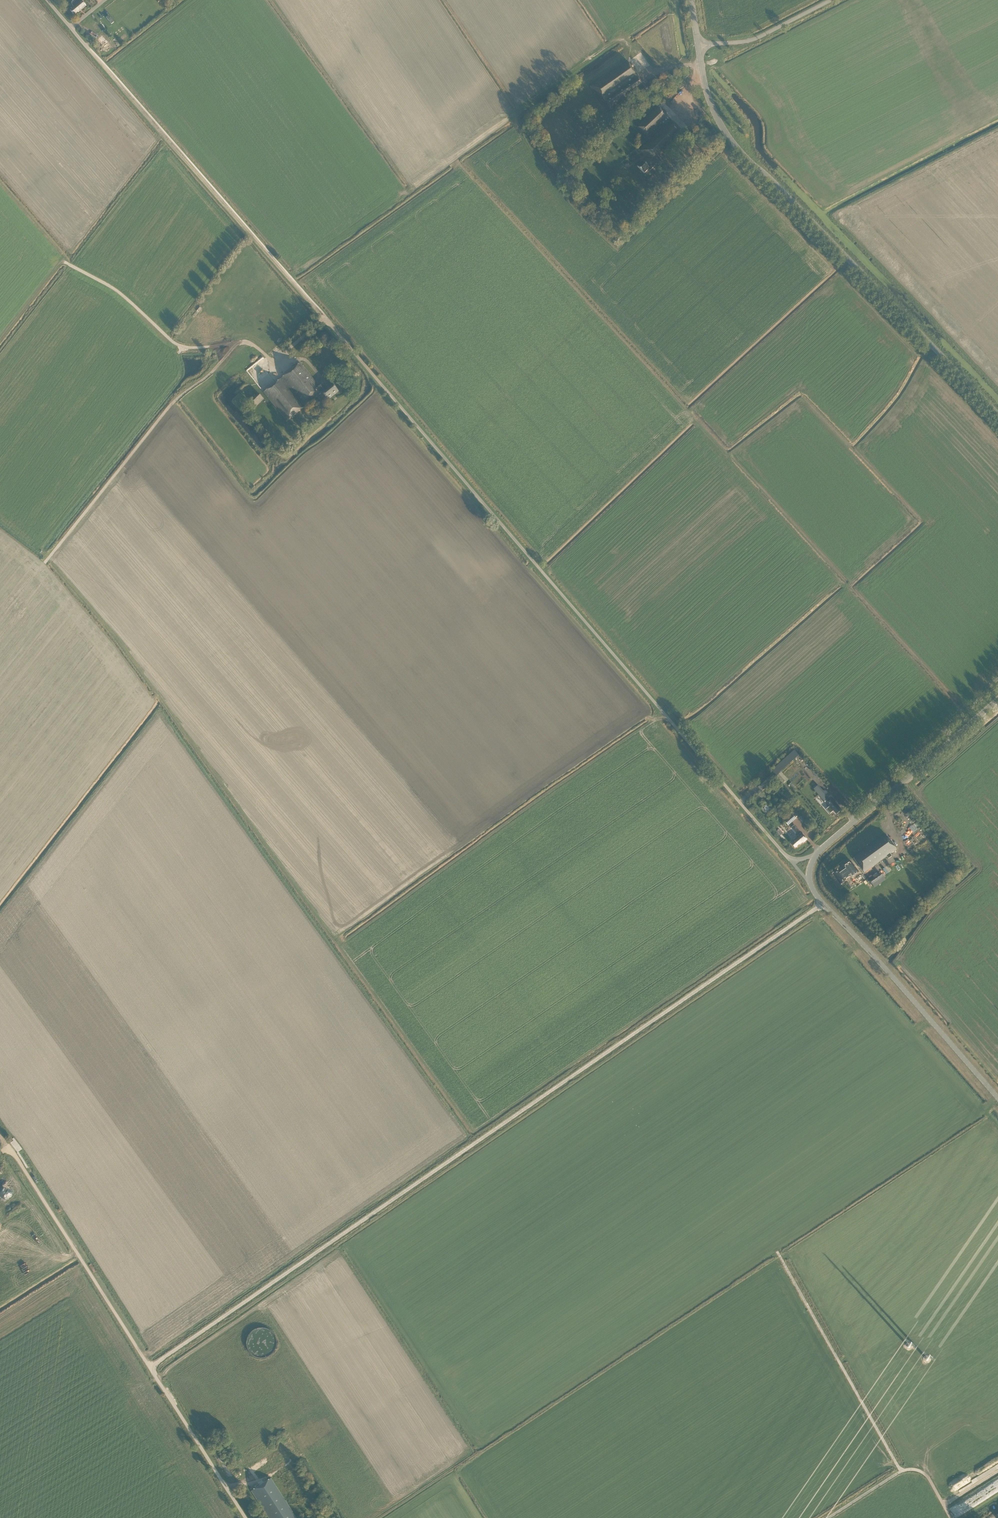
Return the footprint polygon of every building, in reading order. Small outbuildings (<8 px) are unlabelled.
[(82,10),(86,7),(81,0),(80,0),(78,2),(76,1),(75,0),(74,0),(72,2),(71,3),(72,5),(73,6),(71,8),(72,9),(70,11),(74,15),(78,12),(79,13),(82,10)] [(103,28),(95,33),(103,43),(106,41),(108,43),(113,40),(103,28)] [(627,61),(590,87),(610,116),(647,90),(627,61)] [(660,83),(656,78),(650,83),(653,88),(660,83)] [(686,135),(658,106),(637,127),(650,140),(639,150),(647,158),(643,162),(643,161),(637,167),(644,173),(648,169),(650,171),(655,165),(654,164),(655,162),(657,163),(686,135)] [(338,391),(333,384),(329,387),(326,389),(322,385),(320,387),(300,363),(264,393),(287,421),(322,393),(328,400),(338,391)] [(262,397),(258,394),(250,402),(255,407),(264,399),(262,397)] [(774,776),(794,759),(798,755),(794,751),(770,772),(774,776)] [(818,778),(820,776),(812,769),(810,770),(818,778)] [(775,777),(782,784),(786,780),(780,773),(775,777)] [(774,781),(770,777),(758,788),(761,792),(774,781)] [(818,785),(814,789),(824,801),(830,796),(826,791),(823,791),(818,785)] [(835,801),(832,797),(825,803),(828,807),(829,807),(833,811),(836,814),(841,810),(835,802),(835,801)] [(908,817),(913,813),(909,809),(904,813),(908,817)] [(784,821),(788,825),(796,819),(792,814),(784,821)] [(803,842),(803,843),(807,839),(801,833),(796,837),(797,837),(792,841),(793,842),(791,844),(795,848),(799,844),(800,845),(803,842)] [(886,834),(853,858),(864,873),(887,856),(889,858),(891,856),(890,854),(896,849),(886,834)] [(832,874),(840,886),(847,881),(845,879),(851,876),(851,877),(859,872),(856,868),(854,865),(851,861),(844,866),(845,867),(840,871),(838,869),(832,874)] [(263,1359),(277,1341),(267,1333),(266,1334),(264,1332),(262,1335),(258,1332),(247,1347),(263,1359)] [(251,1491),(269,1517),(296,1517),(292,1512),(284,1500),(288,1497),(298,1511),(307,1505),(284,1469),(275,1475),(287,1495),(283,1497),(279,1492),(283,1490),(278,1484),(275,1486),(270,1478),(251,1491)] [(958,1512),(961,1511),(958,1504),(952,1507),(956,1515),(959,1514),(958,1512)]
